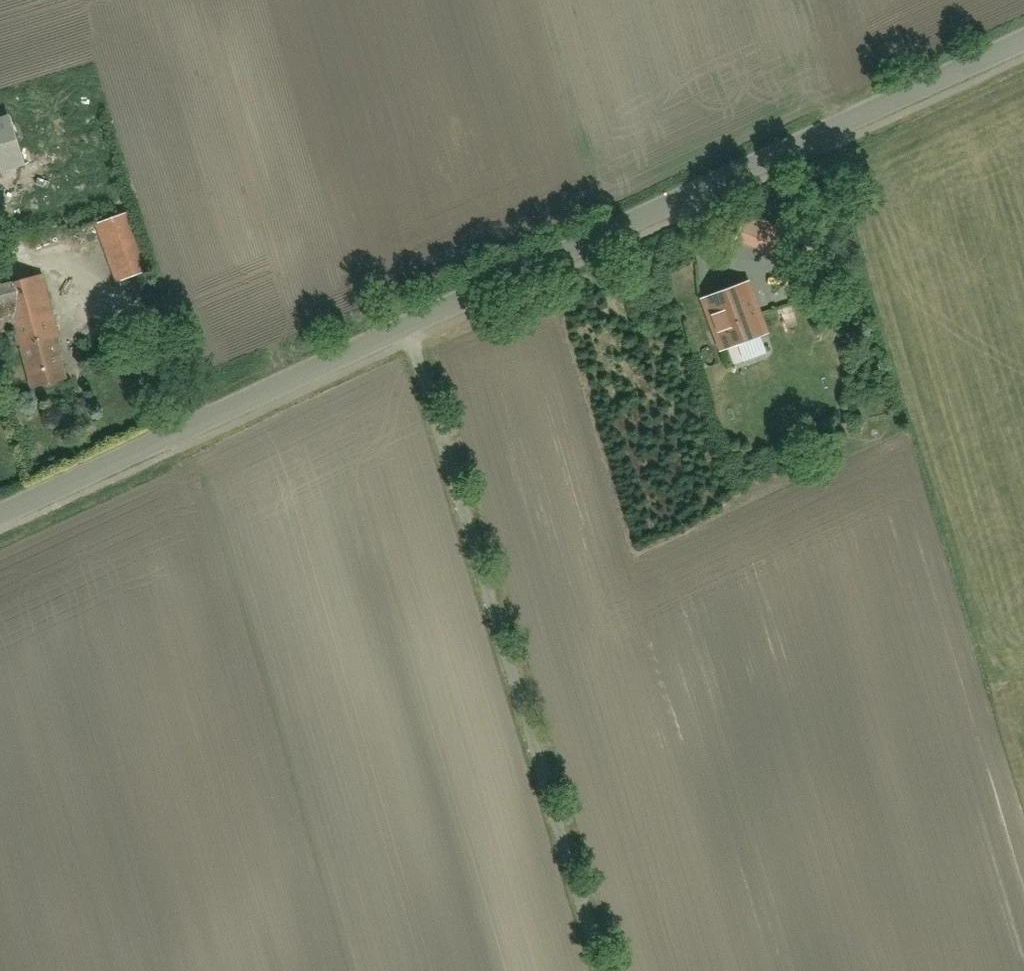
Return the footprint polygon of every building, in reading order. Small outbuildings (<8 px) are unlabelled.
[(33,178),(20,126),(0,132),(0,187),(33,178)] [(135,211),(96,224),(118,288),(156,276),(135,211)] [(765,232),(762,243),(779,248),(782,237),(765,232)] [(657,253),(627,263),(642,308),(672,298),(657,253)] [(750,269),(702,284),(720,344),(768,329),(750,269)] [(20,328),(31,383),(73,374),(53,280),(0,291),(0,332),(20,328)]
